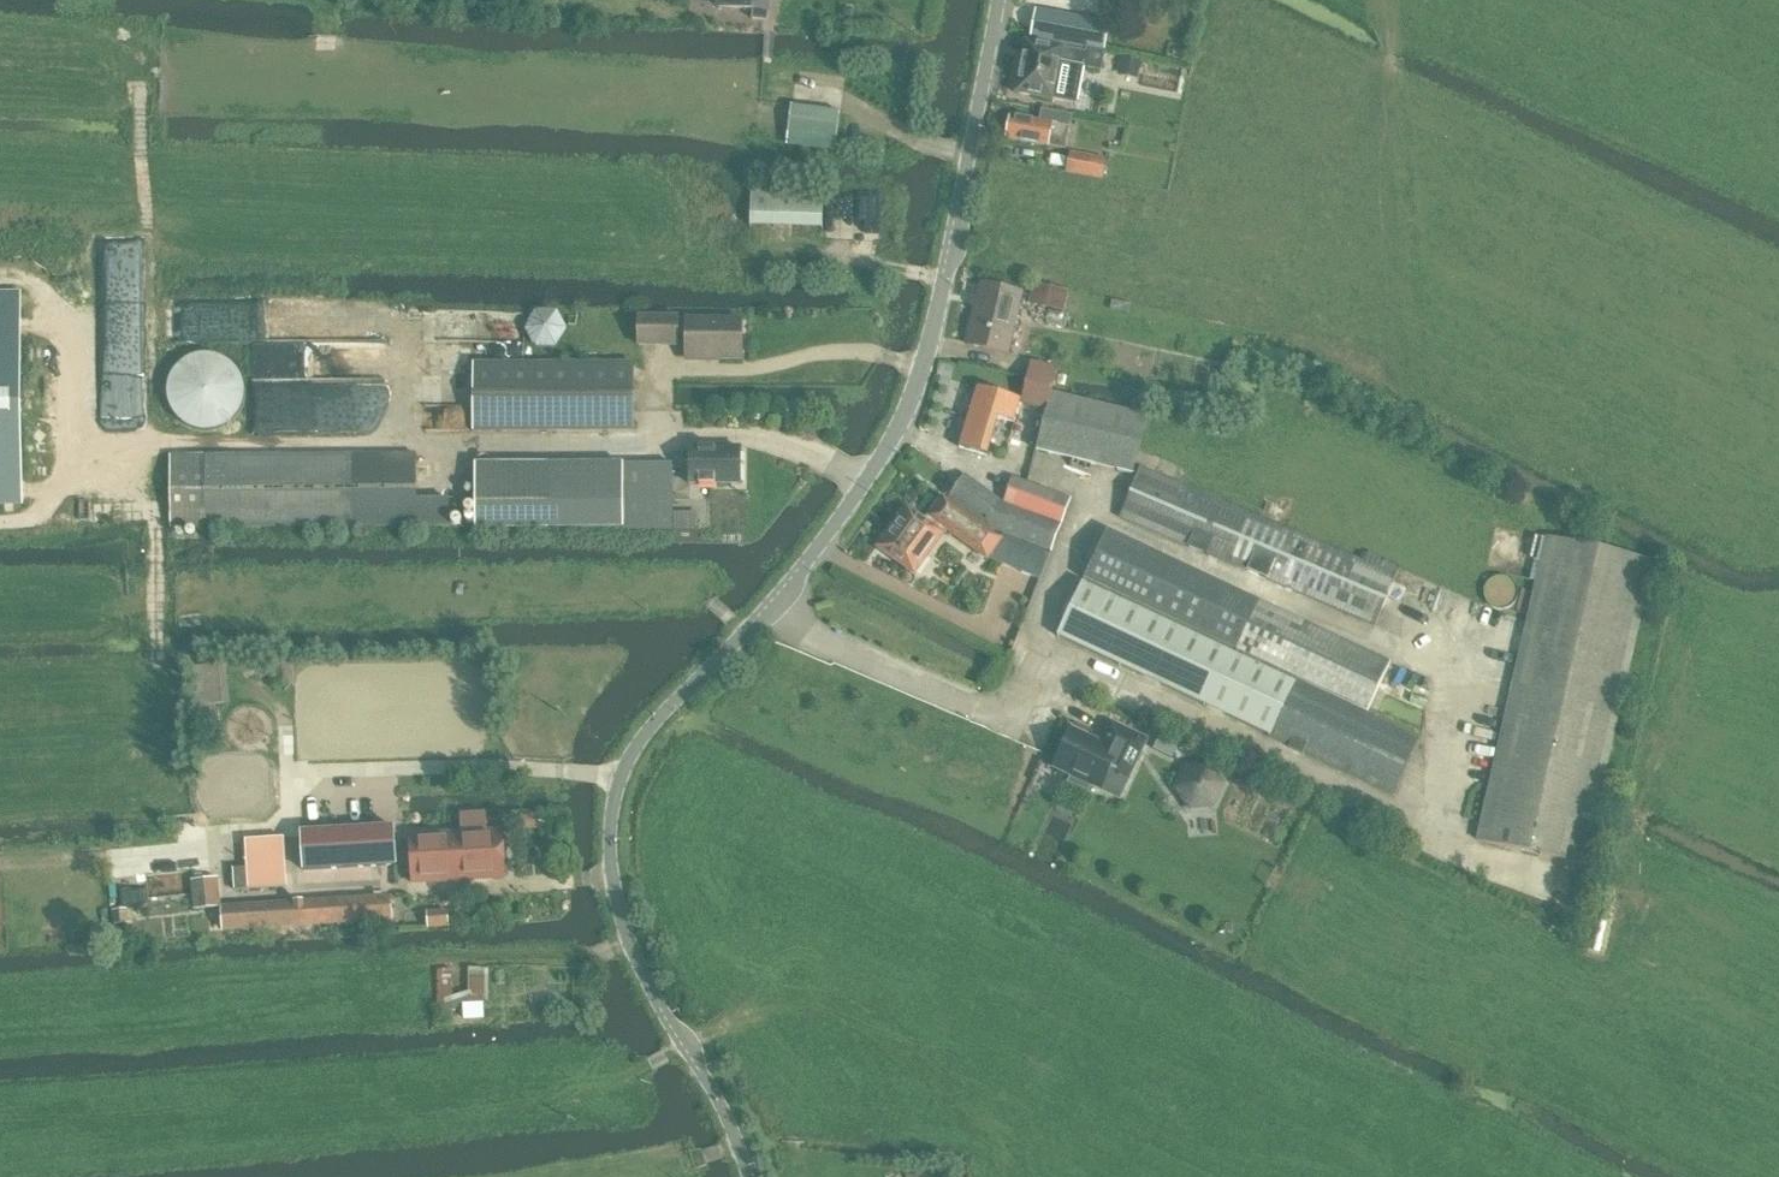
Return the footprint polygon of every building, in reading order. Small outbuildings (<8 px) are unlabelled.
[(717,6),(753,10),(752,19),(767,21),(769,0),(718,0),(717,6)] [(1070,16),(1064,43),(1086,48),(1103,51),(1108,23),(1070,16)] [(1022,60),(1016,93),(1076,105),(1084,67),(1101,70),(1104,51),(1103,51),(1086,48),(1085,53),(1052,46),(1026,41),(1023,55),(1022,60)] [(1120,59),(1117,76),(1135,79),(1138,62),(1120,59)] [(1065,149),(1073,115),(1042,109),(1040,121),(1011,116),(1007,138),(1065,149)] [(1103,179),(1107,160),(1070,153),(1067,172),(1103,179)] [(1007,354),(1022,293),(982,284),(968,345),(1007,354)] [(1054,288),(1050,309),(1064,312),(1068,291),(1054,288)] [(21,502),(21,389),(20,291),(0,292),(0,502),(21,502)] [(534,349),(555,349),(566,329),(555,311),(535,310),(524,329),(534,349)] [(741,359),(742,320),(677,320),(677,317),(639,316),(639,345),(677,346),(677,332),(686,332),(686,358),(741,359)] [(167,381),(165,393),(167,404),(172,415),(180,424),(191,429),(202,432),(214,431),(225,426),(234,419),(240,409),(243,398),(243,386),(239,375),(232,365),(223,358),(212,354),(201,354),(190,357),(180,363),(172,371),(167,381)] [(1052,389),(1057,368),(1031,362),(1026,383),(1052,389)] [(472,433),(633,432),(633,363),(472,364),(472,433)] [(1026,383),(1022,405),(1047,410),(1037,450),(1118,471),(1133,475),(1136,460),(1147,417),(1078,399),(1068,397),(1052,393),(1052,389),(1026,383)] [(1014,423),(1022,401),(978,388),(959,448),(983,455),(993,424),(997,426),(999,419),(1014,423)] [(740,485),(740,449),(691,448),(691,484),(740,485)] [(416,500),(416,454),(208,456),(170,457),(170,529),(208,528),(449,526),(448,499),(416,500)] [(475,530),(551,529),(673,529),(672,464),(551,464),(474,464),(475,530)] [(1140,468),(1121,516),(1193,547),(1376,625),(1395,576),(1398,569),(1367,555),(1363,563),(1326,547),(1211,499),(1140,468)] [(998,500),(965,476),(961,482),(959,481),(947,499),(993,530),(1006,535),(1051,553),(1071,499),(1013,477),(1004,503),(998,500)] [(906,506),(876,547),(916,575),(947,532),(988,561),(990,558),(1002,563),(1041,579),(1051,553),(1006,535),(1005,538),(993,530),(947,499),(944,496),(927,521),(906,506)] [(1389,662),(1107,530),(1084,581),(1057,638),(1393,796),(1420,739),(1367,714),(1389,662)] [(1547,536),(1477,840),(1583,865),(1653,560),(1547,536)] [(1127,777),(1145,741),(1112,725),(1104,742),(1099,744),(1071,731),(1055,766),(1072,774),(1069,782),(1087,791),(1090,783),(1102,788),(1100,791),(1119,800),(1129,778),(1127,777)] [(1153,749),(1172,758),(1178,744),(1160,735),(1153,749)] [(521,830),(538,829),(538,814),(520,815),(521,830)] [(464,835),(457,836),(460,881),(506,878),(503,833),(487,834),(485,817),(478,818),(478,815),(463,816),(464,835)] [(303,835),(304,870),(339,869),(397,866),(395,828),(337,831),(337,834),(303,835)] [(412,884),(460,881),(457,836),(409,839),(412,884)] [(250,887),(288,885),(285,837),(248,839),(250,887)] [(191,880),(194,910),(221,907),(218,878),(191,880)] [(253,928),(263,928),(392,920),(390,901),(390,897),(262,904),(222,907),(224,935),(254,933),(253,928)] [(484,1019),(483,1004),(463,1004),(464,1020),(484,1019)]
